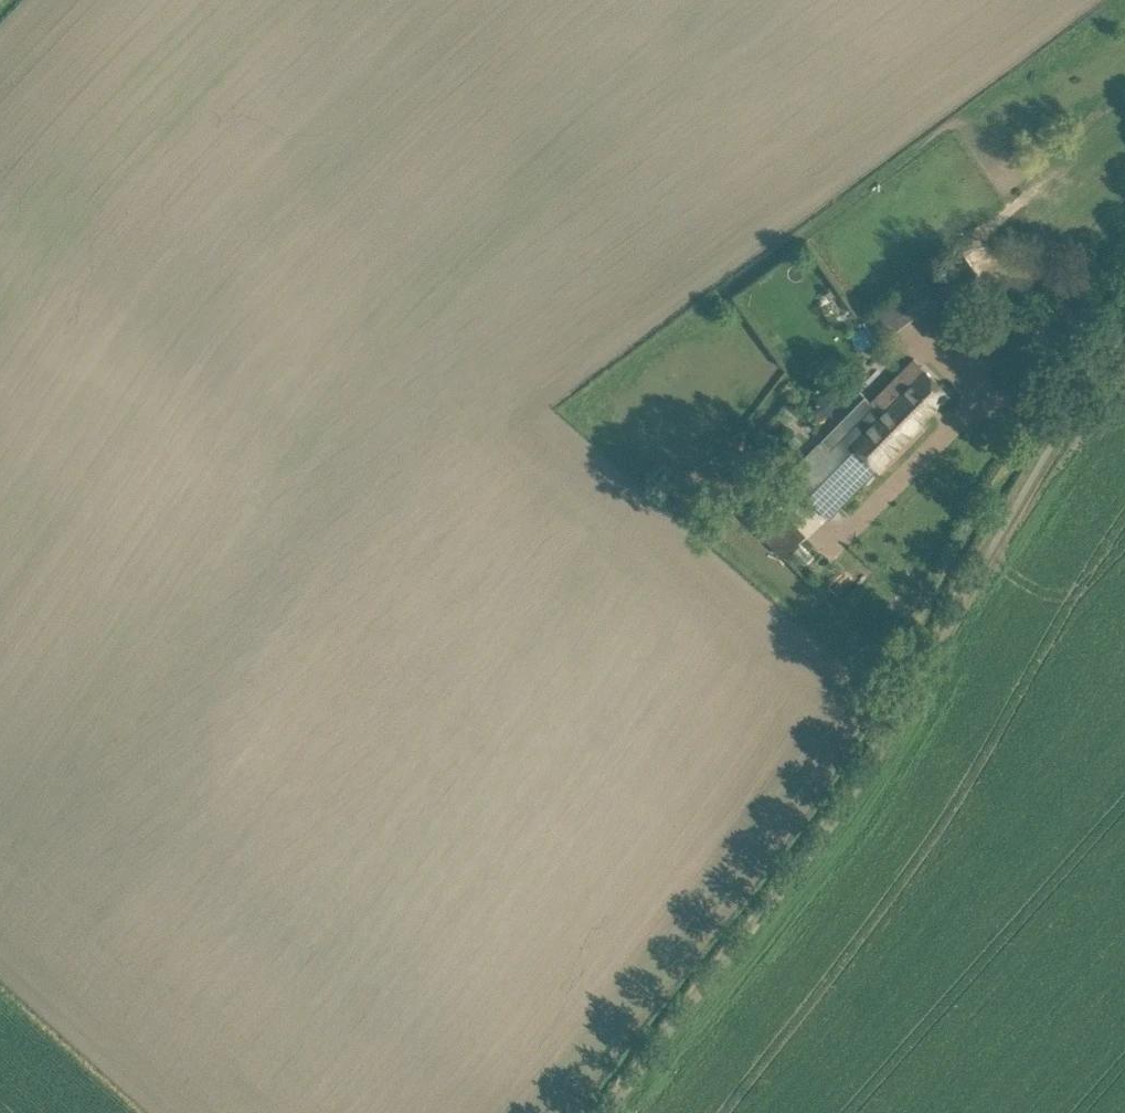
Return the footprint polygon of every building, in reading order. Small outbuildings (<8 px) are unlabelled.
[(912,287),(865,321),(878,340),(879,342),(926,307),(912,287)] [(881,383),(787,476),(829,518),(879,468),(884,473),(927,429),(921,423),(951,394),(916,359),(896,379),(903,386),(894,396),(881,383)] [(746,516),(781,554),(804,533),(769,495),(746,516)]
